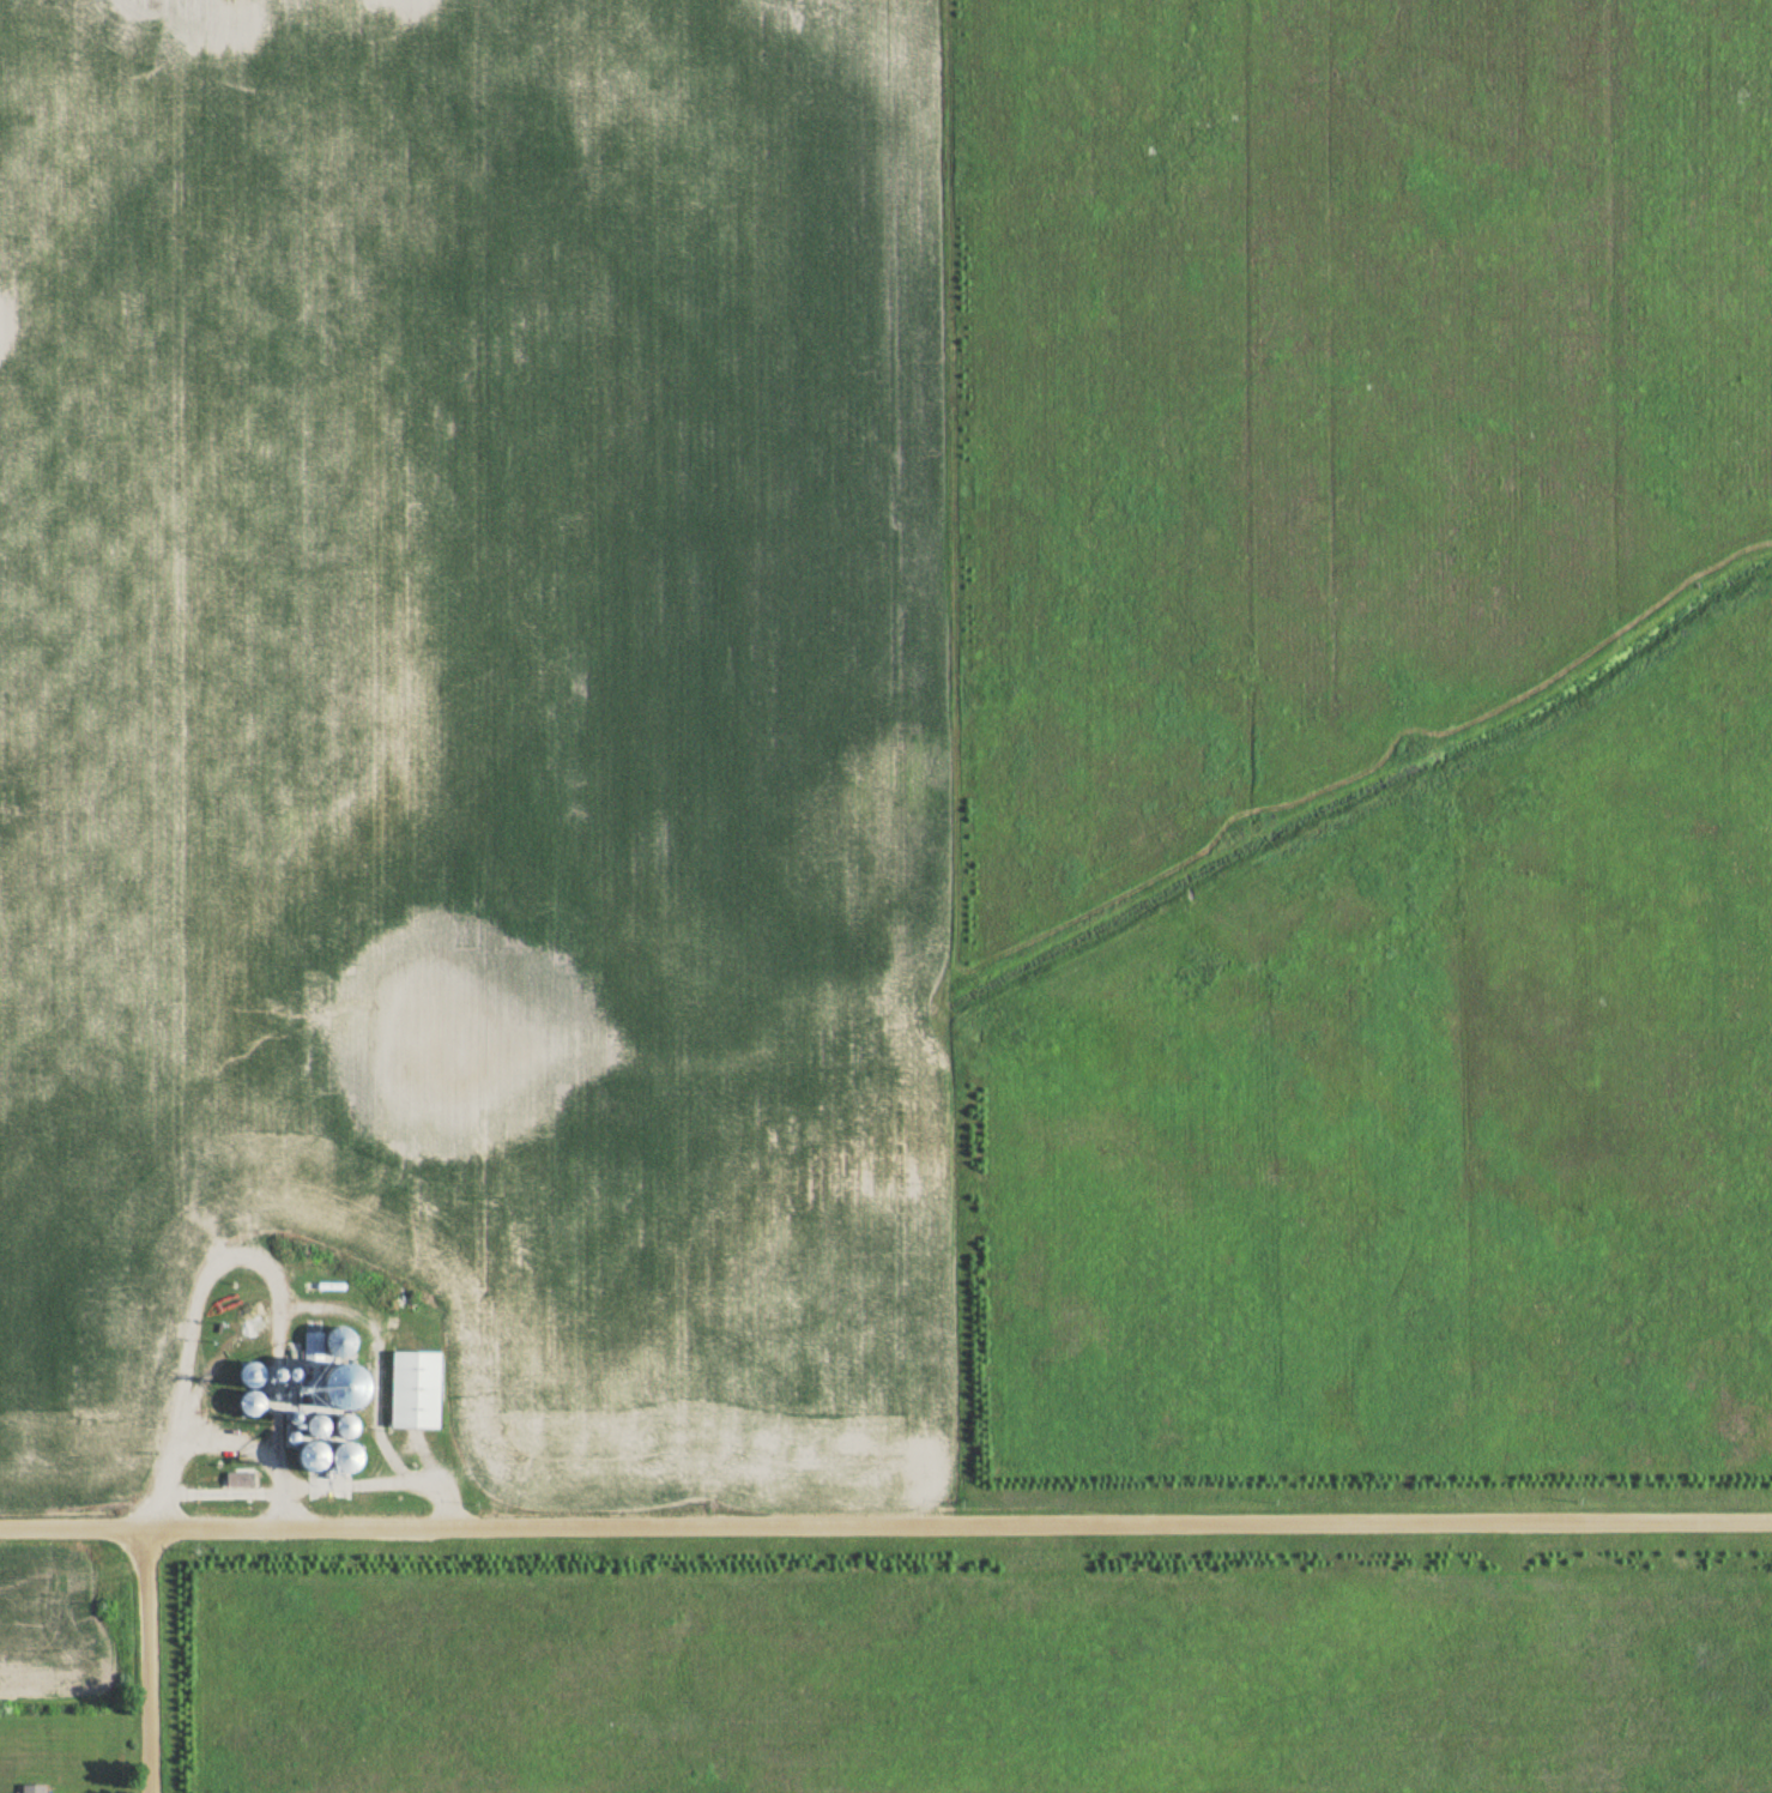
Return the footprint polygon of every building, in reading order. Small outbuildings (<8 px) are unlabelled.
[(323,1358),(342,1357),(340,1329),(321,1330),(323,1358)] [(435,1429),(435,1353),(387,1353),(387,1429),(435,1429)] [(254,1364),(235,1365),(237,1389),(256,1388),(254,1364)] [(319,1368),(308,1368),(308,1387),(319,1388),(319,1368)] [(237,1419),(256,1413),(251,1393),(232,1399),(237,1419)] [(344,1471),(356,1455),(346,1449),(334,1464),(344,1471)] [(223,1488),(252,1488),(252,1473),(223,1473),(223,1488)]
